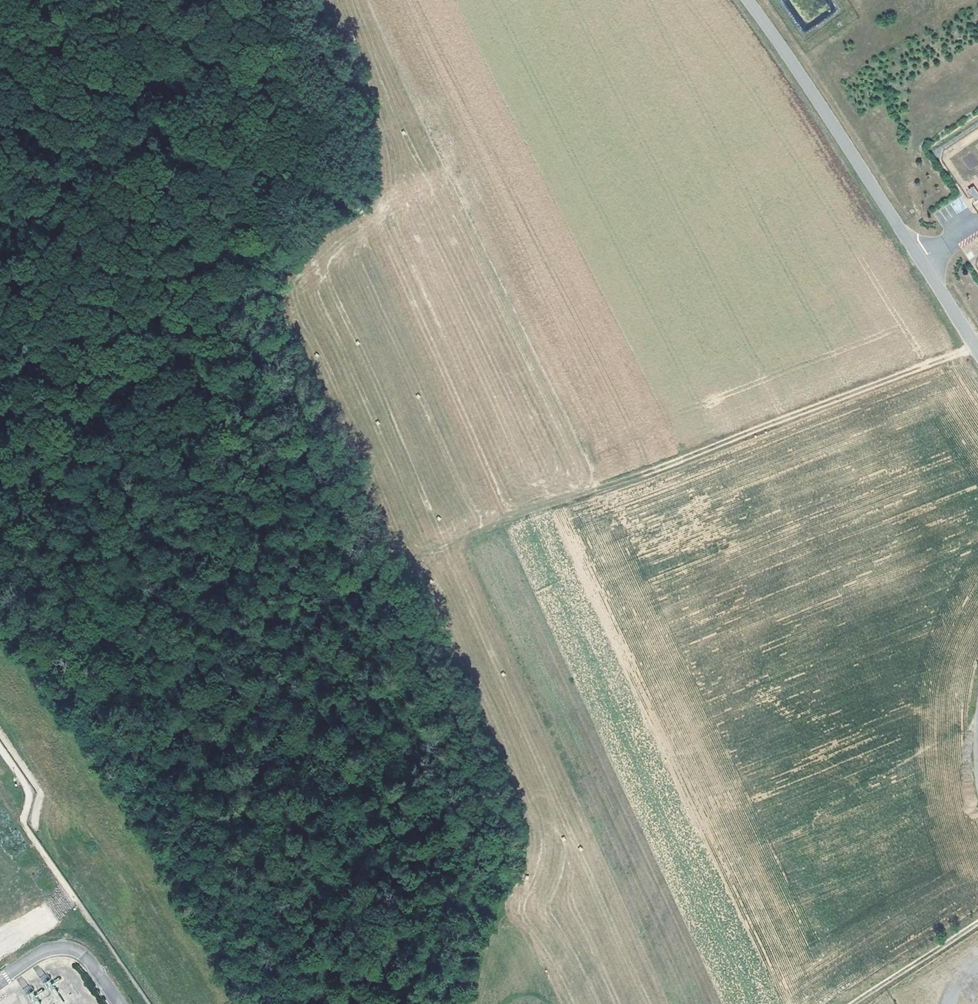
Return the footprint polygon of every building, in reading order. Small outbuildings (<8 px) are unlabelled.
[(974,186),(969,190),(976,200),(977,199),(977,192),(974,186)]
